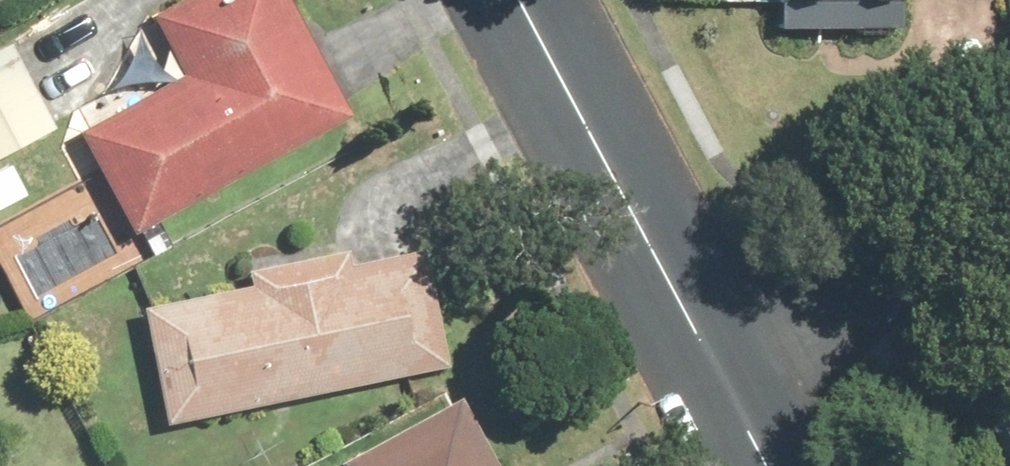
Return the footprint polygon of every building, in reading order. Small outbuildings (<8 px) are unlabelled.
[(140,228),(371,110),(315,0),(174,0),(160,7),(189,64),(83,117),(140,228)] [(772,35),(922,34),(921,0),(772,0),(772,35)] [(0,40),(0,154),(62,123),(16,32),(0,40)] [(445,232),(140,287),(164,417),(469,362),(445,232)] [(334,451),(342,465),(517,465),(468,378),(334,451)]
